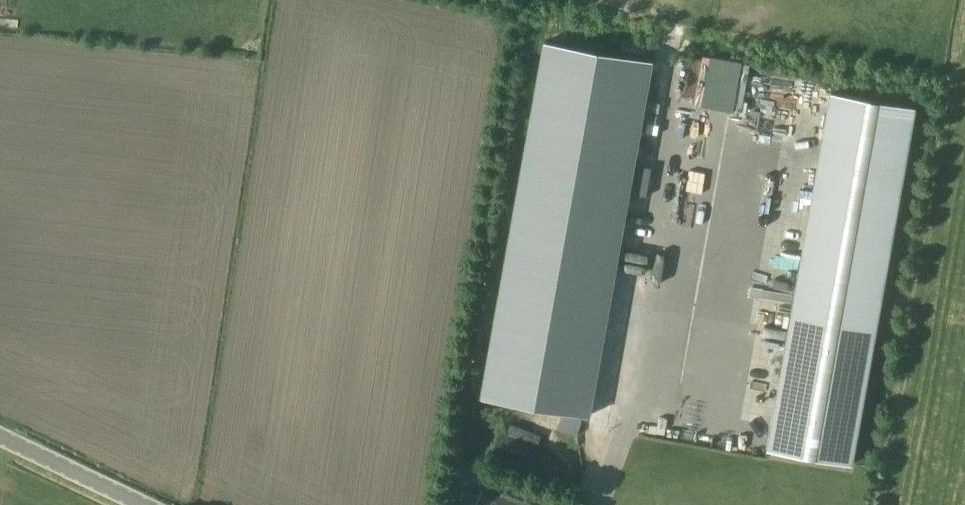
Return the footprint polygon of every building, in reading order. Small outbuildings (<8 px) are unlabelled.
[(589,416),(653,61),(545,41),(481,397),(589,416)] [(853,463),(916,107),(831,92),(768,448),(853,463)] [(465,453),(468,442),(459,440),(457,451),(465,453)] [(480,489),(473,504),(526,504),(480,489)]
